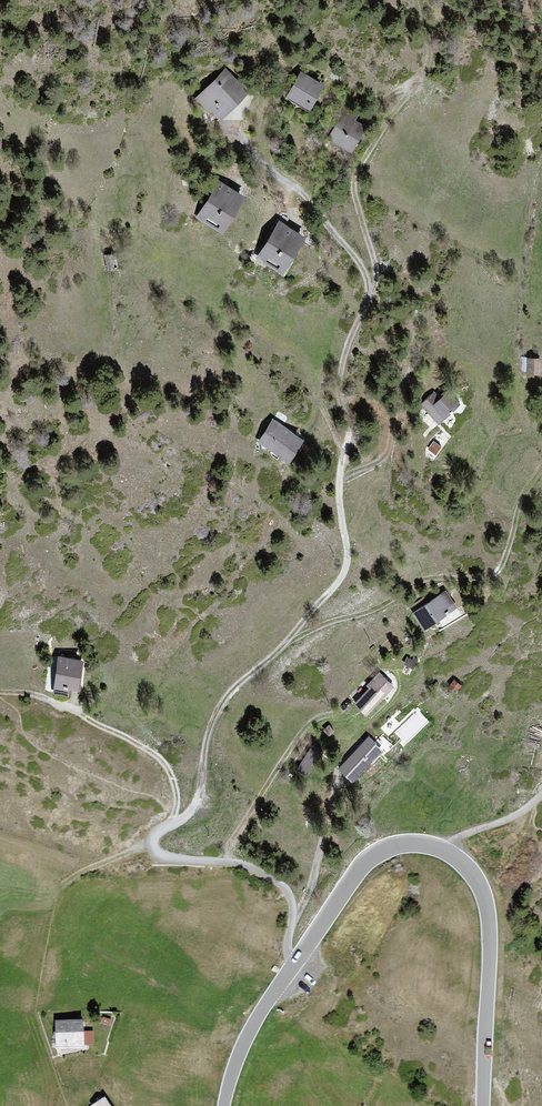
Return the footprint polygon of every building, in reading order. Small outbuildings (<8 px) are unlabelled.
[(226,73),(201,97),(221,117),(246,92),(226,73)] [(309,108),(322,87),(302,75),(290,97),(309,108)] [(330,139),(351,151),(365,129),(353,121),(357,115),(347,109),(330,139)] [(220,184),(200,216),(223,230),(243,198),(220,184)] [(281,225),(261,257),(284,271),(304,239),(281,225)] [(526,358),(525,371),(541,371),(541,363),(541,359),(526,358)] [(435,394),(422,405),(439,424),(461,405),(450,393),(441,401),(435,394)] [(274,421),(261,445),(297,463),(309,439),(274,421)] [(415,614),(425,629),(456,609),(445,593),(415,614)] [(82,662),(60,659),(55,693),(68,695),(69,689),(78,690),(82,662)] [(356,704),(367,714),(392,687),(379,674),(368,686),(371,689),(356,704)] [(341,769),(353,780),(381,751),(369,740),(341,769)] [(314,748),(298,770),(304,774),(314,759),(317,761),(322,753),(314,748)] [(88,1023),(55,1022),(55,1051),(87,1051),(88,1023)] [(109,1097),(94,1105),(114,1105),(109,1097)]
